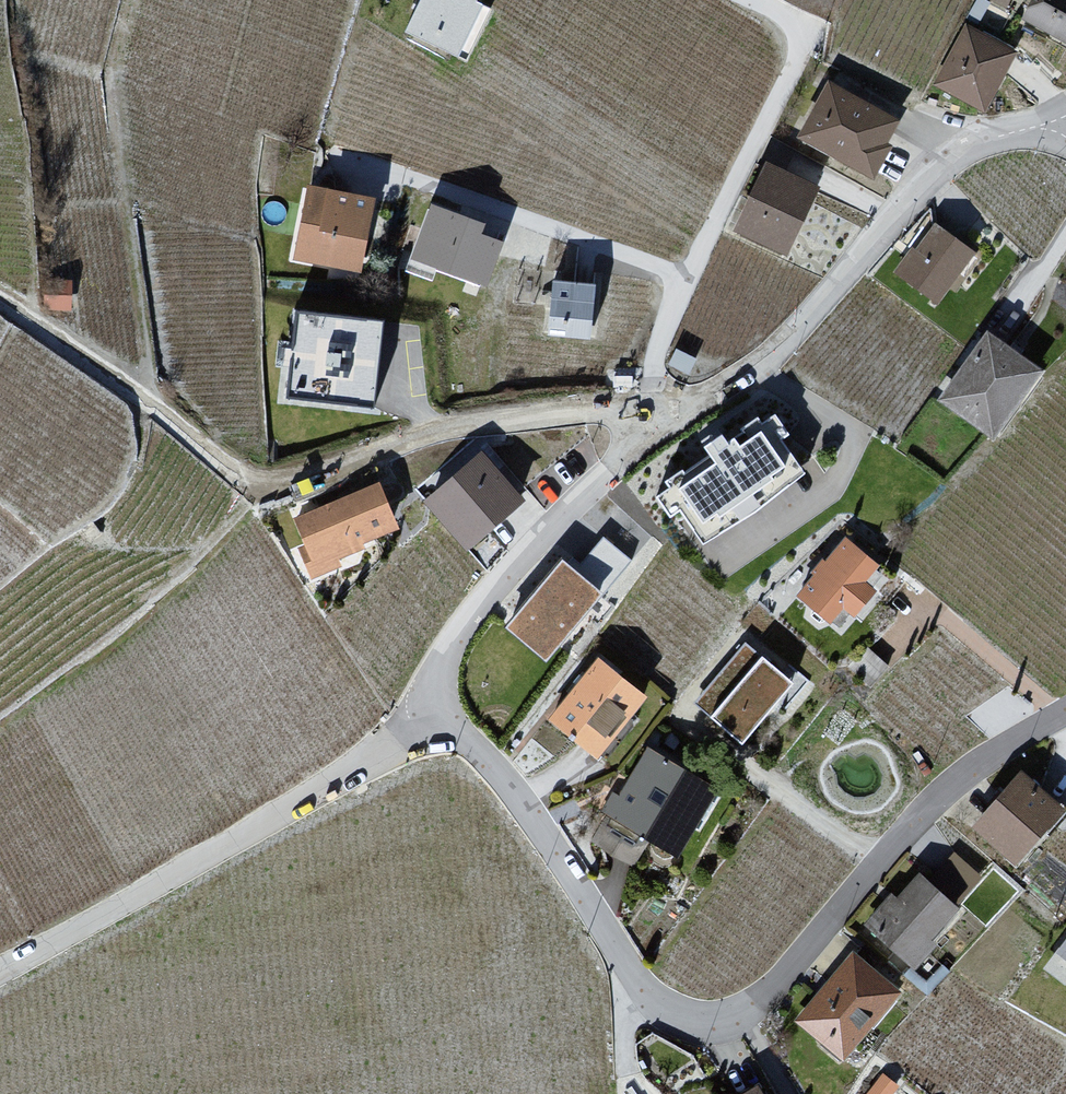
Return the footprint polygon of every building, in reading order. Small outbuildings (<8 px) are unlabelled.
[(408,40),(462,65),(487,13),(478,9),(482,0),(427,0),(408,40)] [(1011,17),(1020,0),(976,0),(1011,17)] [(1023,24),(1065,46),(1065,0),(1035,0),(1023,24)] [(1017,57),(964,30),(934,90),(987,117),(1017,57)] [(901,129),(827,88),(797,141),(871,182),(901,129)] [(817,196),(767,171),(735,235),(785,260),(817,196)] [(374,205),(305,192),(291,270),(359,282),(374,205)] [(972,259),(932,231),(896,282),(936,309),(972,259)] [(71,289),(45,288),(43,315),(70,316),(71,289)] [(594,292),(552,288),(547,339),(590,343),(594,292)] [(305,318),(290,399),(364,412),(379,332),(305,318)] [(1038,378),(985,341),(938,408),(990,445),(1038,378)] [(666,476),(701,529),(800,464),(765,411),(666,476)] [(479,459),(421,510),(463,558),(521,508),(479,459)] [(377,489),(293,523),(310,565),(394,531),(377,489)] [(513,625),(547,652),(623,556),(600,538),(577,567),(565,558),(513,625)] [(842,546),(793,602),(825,629),(874,573),(842,546)] [(747,649),(694,706),(738,747),(792,690),(747,649)] [(594,666),(546,727),(596,766),(644,706),(594,666)] [(647,754),(595,846),(633,868),(647,844),(681,863),(719,795),(647,754)] [(1023,776),(972,830),(1015,870),(1065,816),(1023,776)] [(889,901),(864,930),(913,971),(930,951),(921,944),(974,882),(952,863),(926,893),(914,882),(896,903),(889,901)] [(1049,963),(1065,975),(1065,940),(1049,963)] [(850,955),(795,1022),(841,1060),(896,993),(850,955)] [(863,1093),(891,1093),(901,1082),(884,1068),(863,1093)]
